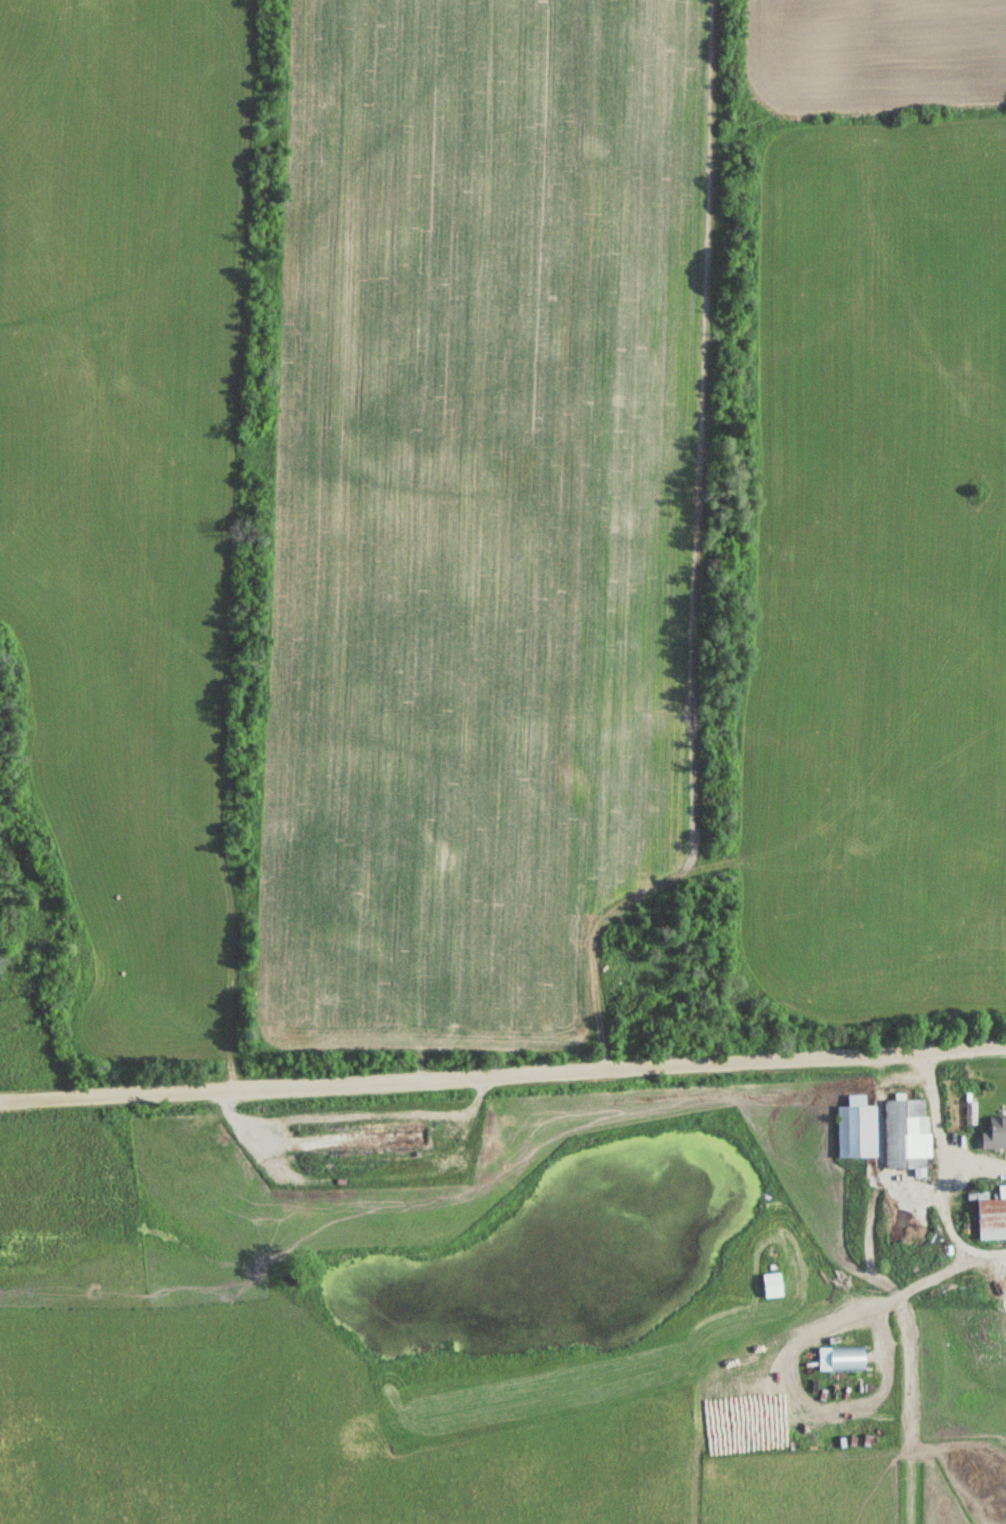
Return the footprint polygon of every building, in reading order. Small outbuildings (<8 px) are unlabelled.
[(875,1106),(863,1106),(863,1095),(845,1095),(845,1157),(875,1157),(875,1106)] [(883,1169),(912,1169),(912,1178),(924,1178),(924,1157),(929,1157),(929,1117),(924,1117),(924,1100),(883,1100),(883,1169)] [(979,1118),(980,1150),(1005,1150),(1005,1118),(979,1118)] [(972,1200),(973,1241),(1005,1241),(1005,1185),(995,1186),(996,1200),(972,1200)] [(761,1275),(761,1298),(780,1298),(780,1275),(761,1275)] [(862,1348),(826,1348),(826,1372),(862,1372),(862,1348)]
